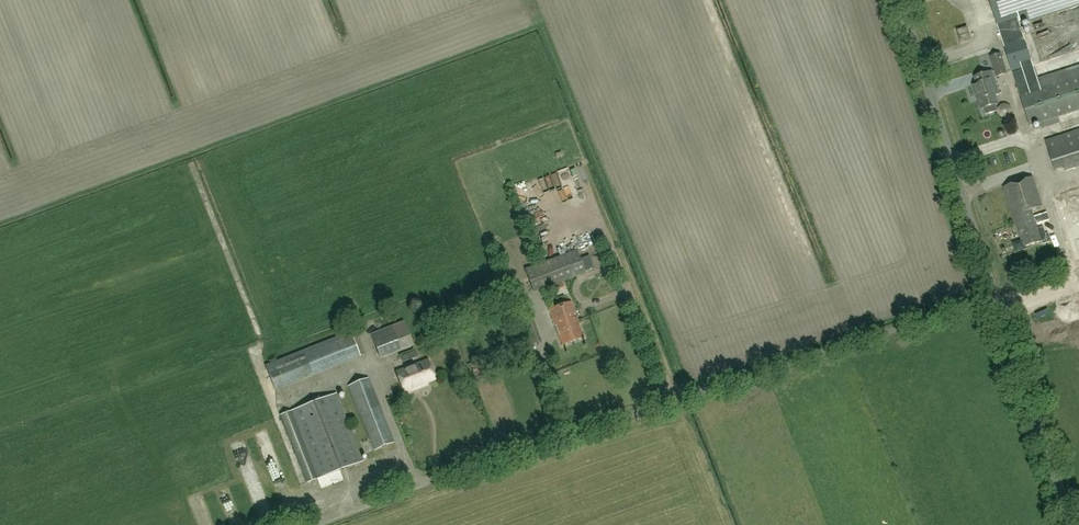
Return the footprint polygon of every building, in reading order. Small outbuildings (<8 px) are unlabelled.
[(1037,78),(1020,25),(1078,6),(1078,0),(990,0),(1012,71),(1022,68),(1022,70),(1013,73),(1030,125),(1078,109),(1078,65),(1037,78)] [(957,30),(959,36),(962,43),(971,40),(969,33),(967,27),(957,30)] [(1001,54),(991,57),(997,76),(1007,73),(1001,54)] [(998,111),(996,104),(998,104),(992,84),(993,84),(990,72),(975,77),(977,84),(973,85),(977,95),(978,95),(982,109),(984,108),(986,115),(998,111)] [(1048,137),(1057,172),(1078,166),(1078,130),(1048,137)] [(1026,246),(1041,241),(1042,245),(1051,242),(1048,233),(1046,234),(1043,227),(1038,228),(1032,210),(1043,206),(1034,177),(1004,186),(1013,213),(1022,239),(1024,239),(1026,246)] [(1075,191),(1058,196),(1066,221),(1078,217),(1078,203),(1075,191)] [(1078,265),(1078,235),(1068,240),(1078,265)] [(533,290),(585,272),(595,268),(590,256),(580,259),(577,251),(526,269),(533,290)] [(571,302),(549,310),(554,326),(555,325),(562,345),(583,338),(576,318),(571,302)] [(404,323),(371,336),(378,357),(412,344),(404,323)] [(364,354),(355,330),(350,332),(359,356),(364,354)] [(430,368),(427,362),(396,373),(404,395),(418,390),(417,387),(434,380),(433,376),(434,374),(432,369),(430,368)] [(368,378),(348,385),(374,450),(393,443),(368,378)] [(335,394),(280,416),(306,483),(362,461),(335,394)] [(247,450),(238,454),(248,475),(257,471),(247,450)] [(215,456),(209,458),(219,480),(225,477),(215,456)] [(325,490),(348,481),(344,471),(321,480),(325,490)]
